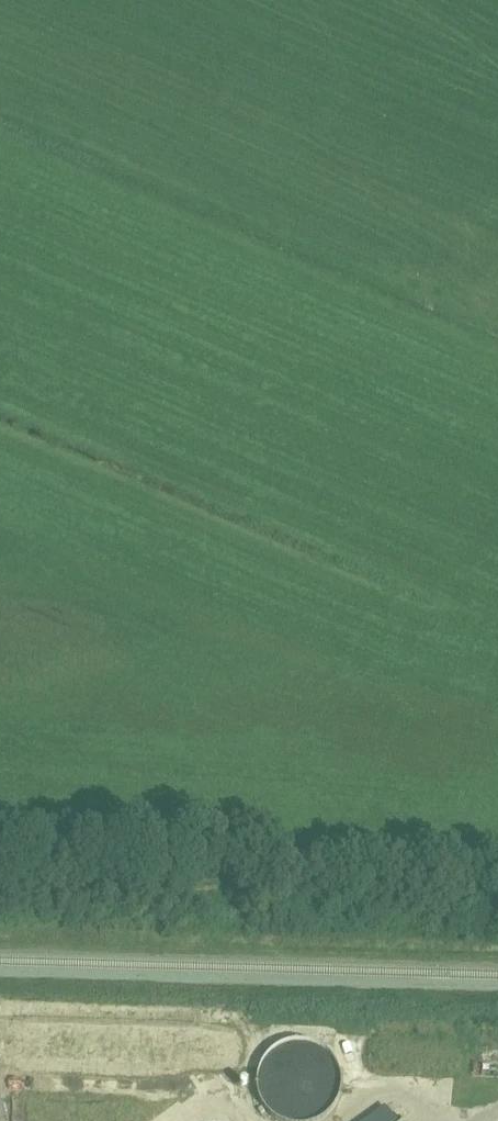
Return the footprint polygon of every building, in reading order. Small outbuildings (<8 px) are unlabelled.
[(258,1074),(257,1077),(257,1081),(257,1085),(257,1089),(258,1092),(259,1096),(260,1099),(261,1103),(263,1106),(265,1109),(268,1112),(270,1114),(273,1117),(276,1119),(279,1120),(280,1120),(319,1120),(322,1119),(325,1117),(327,1115),(330,1112),(333,1110),(335,1107),(337,1103),(338,1100),(340,1097),(341,1093),(341,1089),(342,1086),(342,1082),(341,1078),(341,1075),(340,1071),(339,1068),(337,1064),(335,1061),(333,1058),(331,1055),(328,1052),(326,1050),(323,1048),(319,1046),(316,1044),(313,1043),(309,1042),(305,1041),(302,1041),(298,1041),(294,1041),(290,1042),(287,1043),(283,1044),(280,1045),(277,1047),(274,1049),(271,1052),(268,1054),(266,1057),(264,1060),(262,1063),(260,1067),(259,1070),(258,1074)] [(385,1106),(364,1120),(396,1120),(385,1106)]
